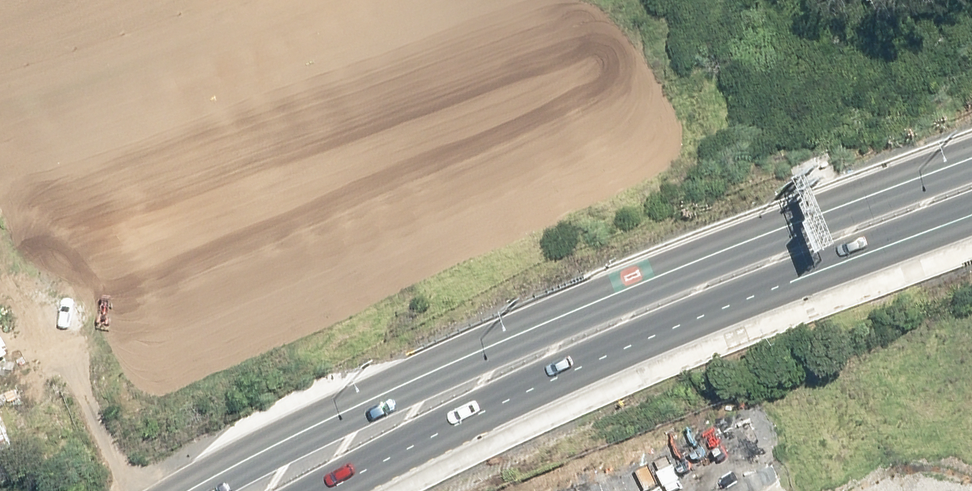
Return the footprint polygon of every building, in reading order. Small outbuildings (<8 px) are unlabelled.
[(16,448),(0,407),(0,454),(16,448)]
